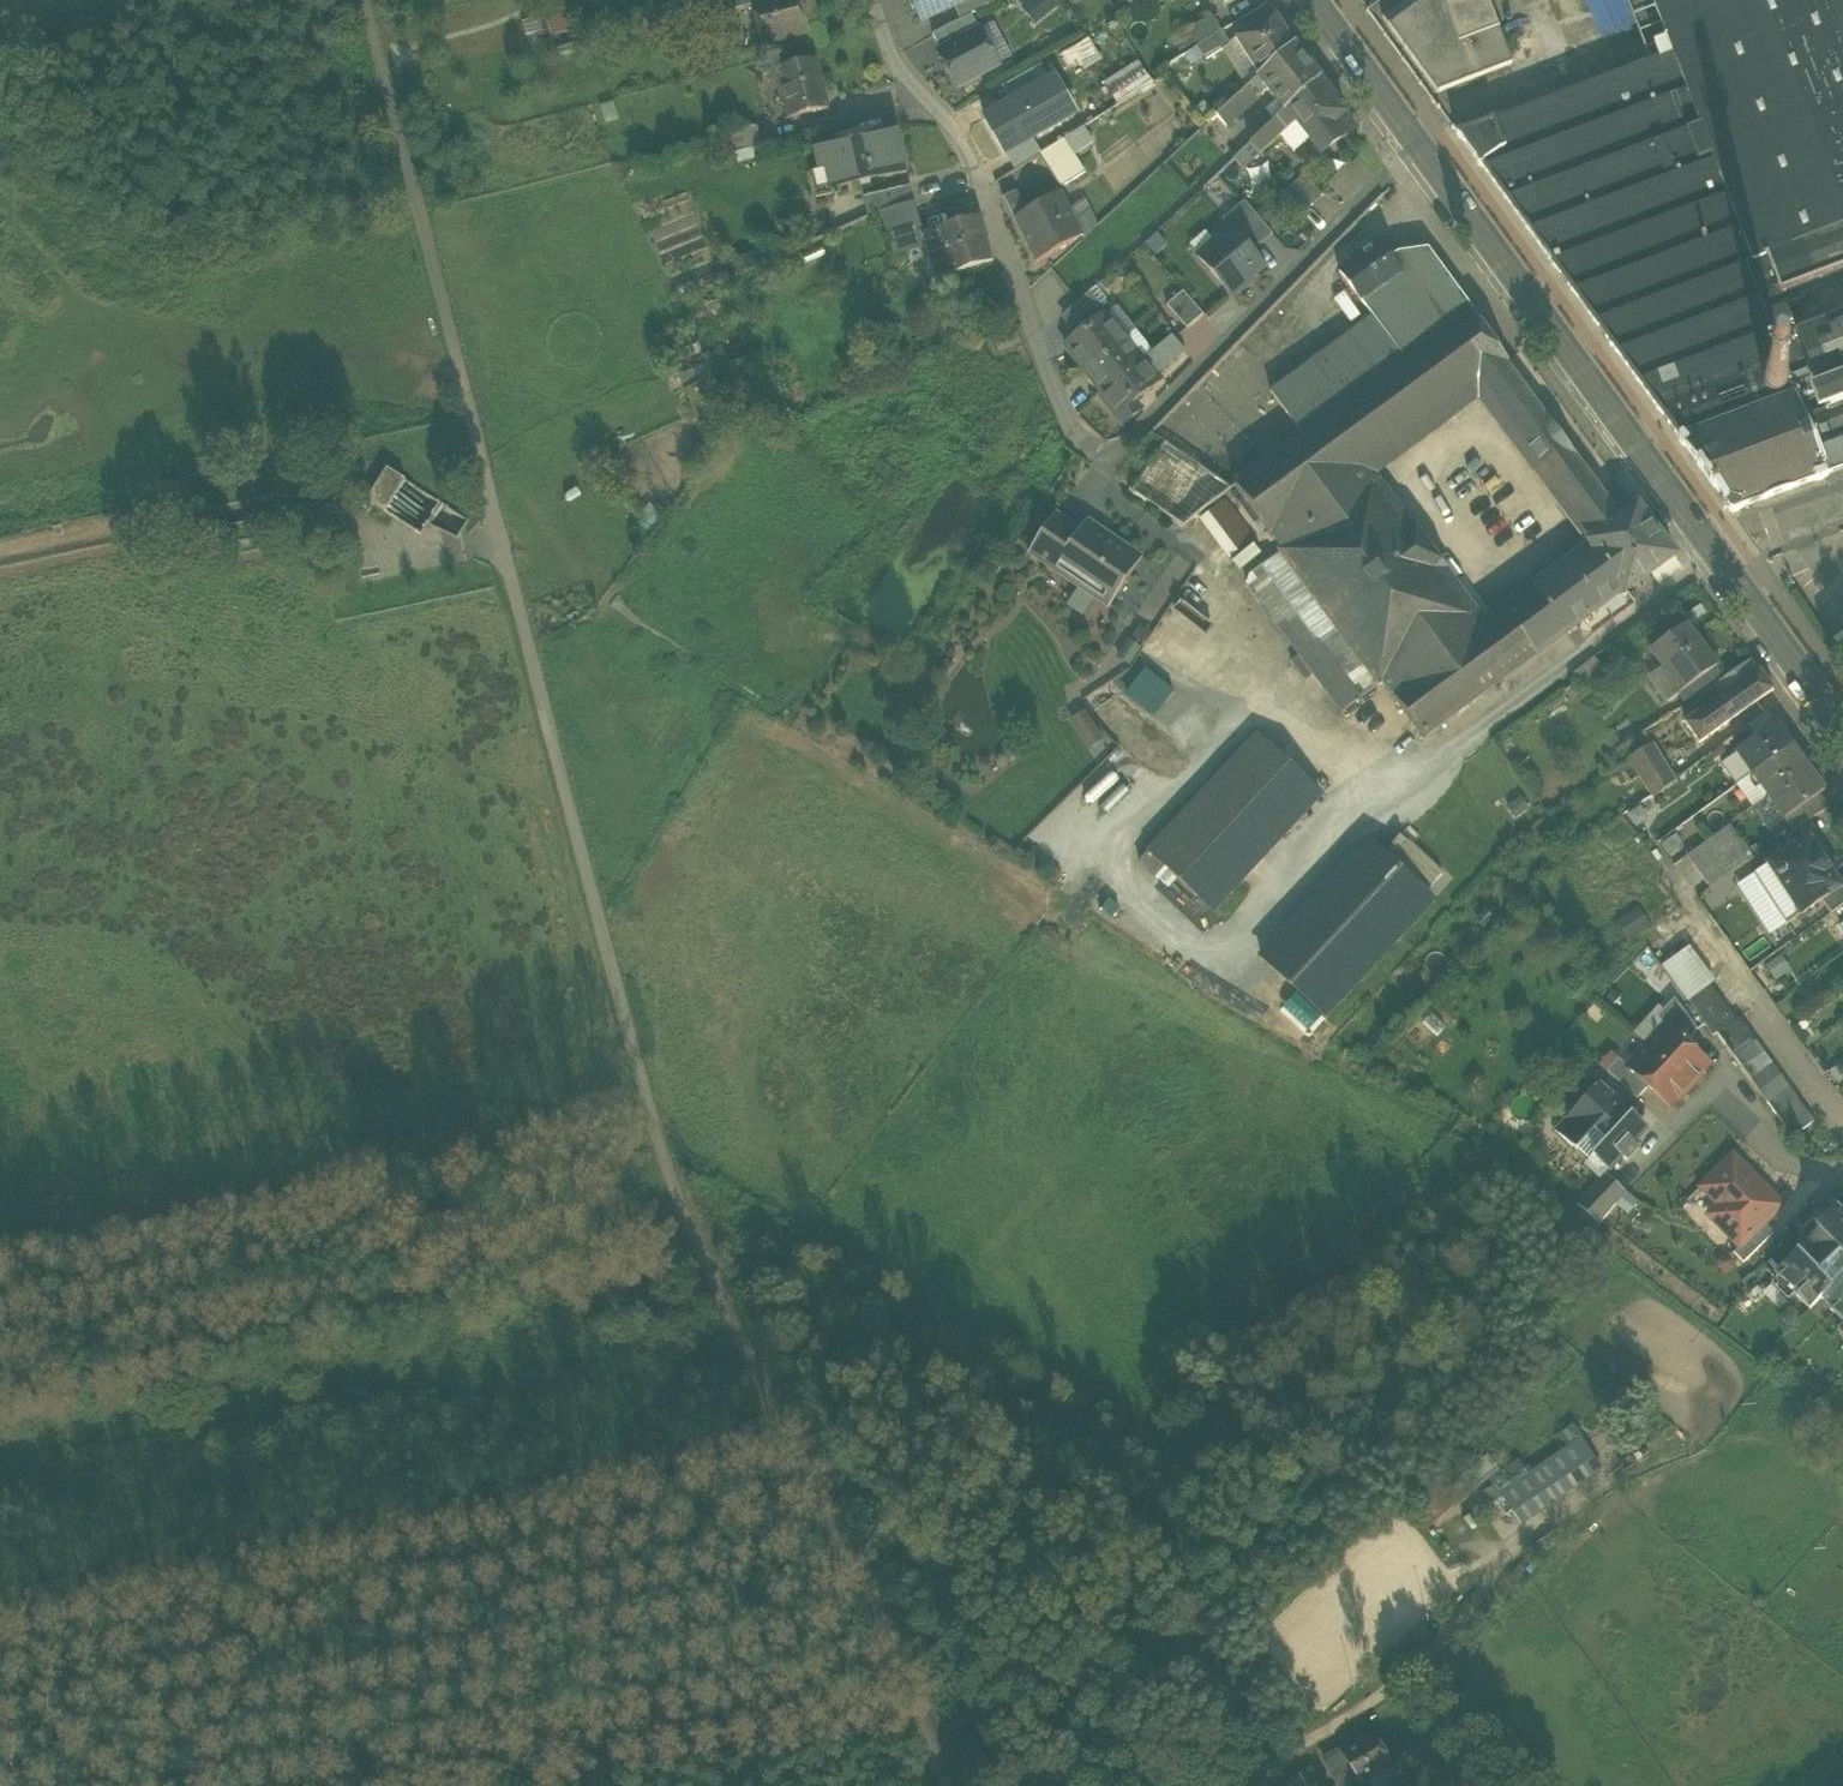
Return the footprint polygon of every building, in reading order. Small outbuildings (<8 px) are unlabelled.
[(736,11),(752,7),(752,6),(776,0),(733,0),(736,11)] [(763,46),(808,34),(799,0),(776,0),(752,6),(752,7),(763,46)] [(922,23),(954,8),(971,0),(911,0),(911,1),(918,16),(922,23)] [(961,22),(972,17),(1000,3),(998,0),(971,0),(954,8),(961,22)] [(1023,3),(1036,24),(1062,9),(1057,0),(1029,0),(1023,3)] [(1134,12),(1149,3),(1148,0),(1127,0),(1134,12)] [(1214,6),(1220,3),(1223,8),(1238,0),(1211,0),(1214,6)] [(1435,91),(1512,65),(1487,0),(1405,0),(1381,18),(1435,91)] [(1686,51),(1781,298),(1842,273),(1842,0),(1666,0),(1686,51)] [(911,19),(918,16),(911,1),(904,4),(911,19)] [(567,9),(546,14),(546,16),(550,31),(552,37),(573,32),(567,9)] [(1236,40),(1260,78),(1294,46),(1275,15),(1236,40)] [(526,38),(550,31),(546,16),(522,22),(526,38)] [(1188,30),(1198,47),(1222,32),(1212,16),(1188,30)] [(980,32),(972,17),(961,22),(947,29),(933,36),(942,52),(980,32)] [(992,25),(980,32),(999,66),(1011,59),(992,25)] [(940,54),(958,88),(999,66),(980,32),(942,52),(940,54)] [(1230,44),(1222,32),(1198,47),(1207,61),(1230,46),(1229,45),(1230,44)] [(1063,53),(1069,69),(1101,57),(1094,40),(1063,53)] [(1321,80),(1294,46),(1260,78),(1259,79),(1268,91),(1285,113),(1287,111),(1321,80)] [(1842,470),(1842,462),(1797,340),(1781,298),(1686,51),(1589,87),(1584,73),(1559,83),(1559,82),(1522,96),(1527,110),(1495,122),(1492,121),(1489,122),(1489,123),(1461,133),(1460,132),(1457,134),(1727,504),(1727,507),(1730,512),(1734,513),(1739,511),(1740,509),(1792,490),(1794,491),(1798,489),(1799,487),(1842,470)] [(777,68),(789,116),(826,107),(819,78),(818,78),(813,59),(777,68)] [(1106,83),(1119,103),(1154,81),(1141,61),(1106,83)] [(1003,87),(1013,103),(1050,82),(1041,65),(1003,87)] [(1217,117),(1227,128),(1268,91),(1259,79),(1217,117)] [(1321,80),(1287,111),(1296,122),(1309,140),(1317,151),(1334,138),(1338,144),(1357,130),(1346,116),(1347,116),(1321,80)] [(1004,156),(1005,155),(1032,139),(1070,118),(1050,82),(1013,103),(984,120),(1004,156)] [(620,121),(614,102),(600,107),(607,125),(620,121)] [(1260,156),(1280,137),(1296,122),(1287,111),(1285,113),(1249,146),(1260,156)] [(1309,140),(1296,122),(1280,137),(1293,153),(1309,140)] [(732,132),(736,150),(768,143),(764,124),(732,132)] [(827,172),(831,189),(859,183),(907,172),(897,128),(814,148),(820,174),(827,172)] [(1065,140),(1073,153),(1091,142),(1082,129),(1065,140)] [(1321,156),(1338,144),(1334,138),(1317,151),(1321,156)] [(1041,154),(1032,139),(1005,155),(1014,171),(1041,154)] [(1039,156),(1060,188),(1062,187),(1064,187),(1065,186),(1086,173),(1073,153),(1065,140),(1039,156)] [(1283,196),(1303,217),(1323,197),(1304,177),(1283,196)] [(868,215),(882,212),(915,204),(911,186),(863,197),(868,215)] [(1036,264),(1083,237),(1075,222),(1061,193),(1027,213),(1016,193),(1003,199),(1036,264)] [(1244,202),(1223,221),(1234,234),(1235,233),(1252,253),(1273,235),(1244,202)] [(923,234),(915,204),(882,212),(895,257),(926,249),(922,235),(923,234)] [(1091,211),(1075,222),(1083,237),(1083,239),(1084,239),(1098,226),(1091,211)] [(926,249),(936,282),(993,263),(979,218),(923,234),(922,235),(926,249)] [(1219,240),(1198,258),(1231,296),(1265,267),(1252,253),(1235,233),(1234,234),(1222,243),(1219,240)] [(1339,272),(1362,303),(1401,275),(1390,260),(1377,243),(1339,272)] [(821,245),(801,254),(807,267),(827,258),(821,245)] [(1469,313),(1473,310),(1428,249),(1397,254),(1433,302),(1459,299),(1469,313)] [(1373,318),(1314,362),(1346,406),(1350,403),(1470,314),(1469,313),(1459,299),(1433,302),(1397,254),(1390,260),(1401,275),(1362,303),(1373,318)] [(1167,307),(1188,330),(1204,316),(1183,293),(1167,307)] [(1065,315),(1081,335),(1105,315),(1088,294),(1065,315)] [(1360,471),(1478,384),(1504,364),(1506,363),(1470,314),(1350,403),(1346,406),(1303,437),(1235,488),(1271,537),(1360,471)] [(1065,348),(1085,372),(1125,340),(1105,315),(1081,335),(1065,348)] [(1797,340),(1842,462),(1842,322),(1797,340)] [(1158,348),(1171,363),(1184,352),(1171,337),(1158,348)] [(1141,361),(1125,340),(1085,372),(1102,393),(1141,361)] [(1158,348),(1141,361),(1102,393),(1097,397),(1121,427),(1141,410),(1135,402),(1128,394),(1145,379),(1147,381),(1149,379),(1150,381),(1153,378),(1171,363),(1158,348)] [(1303,437),(1346,406),(1314,362),(1271,393),(1303,437)] [(700,384),(715,378),(709,363),(679,376),(685,390),(700,384)] [(1599,492),(1504,364),(1478,384),(1573,512),(1599,492)] [(1157,384),(1153,378),(1150,381),(1149,379),(1147,381),(1145,379),(1128,394),(1135,402),(1157,384)] [(1139,466),(1141,473),(1128,491),(1181,528),(1183,527),(1191,521),(1230,491),(1150,435),(1142,443),(1139,450),(1137,458),(1139,466)] [(370,501),(388,513),(407,482),(390,471),(370,501)] [(1372,486),(1360,471),(1271,537),(1283,552),(1372,486)] [(1405,531),(1372,486),(1283,552),(1280,555),(1377,687),(1382,684),(1469,619),(1436,574),(1440,570),(1409,529),(1405,531)] [(1620,520),(1599,492),(1573,512),(1593,540),(1620,520)] [(1623,591),(1625,594),(1674,557),(1637,507),(1620,520),(1593,540),(1592,550),(1593,551),(1623,591)] [(1205,527),(1232,564),(1257,546),(1231,509),(1205,527)] [(1055,515),(1052,520),(1073,534),(1076,537),(1080,532),(1055,515)] [(1035,546),(1056,560),(1073,534),(1052,520),(1035,546)] [(1106,543),(1109,537),(1086,522),(1083,527),(1106,543)] [(1106,608),(1108,609),(1142,559),(1109,537),(1106,543),(1083,527),(1080,532),(1076,537),(1073,534),(1056,560),(1035,546),(1028,556),(1055,573),(1061,564),(1074,573),(1070,578),(1109,604),(1106,608)] [(1593,551),(1481,634),(1393,699),(1423,740),(1623,591),(1593,551)] [(1342,713),(1377,687),(1280,555),(1250,577),(1247,585),(1261,604),(1342,713)] [(1061,564),(1055,573),(1079,589),(1095,600),(1106,608),(1109,604),(1070,578),(1074,573),(1061,564)] [(1095,600),(1079,589),(1066,608),(1083,619),(1095,600)] [(1382,684),(1393,699),(1481,634),(1469,619),(1382,684)] [(1662,667),(1681,693),(1716,667),(1686,626),(1651,652),(1662,667)] [(1142,649),(1127,640),(1115,658),(1129,668),(1142,649)] [(1607,674),(1594,657),(1573,673),(1585,690),(1607,674)] [(1714,686),(1723,698),(1760,672),(1751,660),(1714,686)] [(1681,693),(1662,667),(1646,678),(1665,704),(1681,693)] [(1174,692),(1146,670),(1125,697),(1154,719),(1174,692)] [(1773,691),(1760,672),(1723,698),(1692,720),(1692,719),(1685,724),(1699,744),(1773,691)] [(1105,739),(1086,710),(1069,721),(1088,750),(1105,739)] [(1750,725),(1758,737),(1775,724),(1767,712),(1750,725)] [(1752,776),(1755,774),(1792,747),(1775,724),(1758,737),(1738,751),(1747,762),(1744,764),(1752,775),(1752,776)] [(1628,760),(1651,745),(1642,732),(1620,747),(1628,760)] [(1150,854),(1214,913),(1321,797),(1257,738),(1150,854)] [(1628,760),(1652,797),(1674,781),(1651,745),(1628,760)] [(1808,769),(1792,747),(1755,774),(1762,784),(1760,786),(1768,798),(1771,796),(1808,769)] [(1739,784),(1752,775),(1744,764),(1747,762),(1738,751),(1723,762),(1739,784)] [(1824,792),(1808,769),(1771,796),(1778,807),(1776,808),(1784,821),(1819,795),(1824,792)] [(1753,809),(1768,798),(1760,786),(1762,784),(1755,774),(1752,776),(1752,775),(1739,784),(1737,786),(1753,809)] [(1784,821),(1793,832),(1829,809),(1819,795),(1784,821)] [(1768,798),(1753,809),(1769,832),(1784,821),(1776,808),(1778,807),(1771,796),(1768,798)] [(1686,857),(1710,890),(1753,859),(1730,826),(1686,857)] [(1663,843),(1672,854),(1685,843),(1677,832),(1663,843)] [(1754,875),(1786,925),(1821,902),(1840,889),(1839,887),(1819,856),(1822,849),(1818,843),(1810,843),(1808,839),(1754,875)] [(1409,840),(1390,861),(1426,894),(1445,874),(1409,840)] [(1262,959),(1326,1018),(1433,901),(1426,894),(1390,861),(1370,842),(1262,959)] [(1786,925),(1754,875),(1737,886),(1769,936),(1786,925)] [(1842,906),(1842,885),(1839,887),(1840,889),(1821,902),(1830,915),(1842,906)] [(1637,908),(1616,923),(1631,943),(1652,928),(1637,908)] [(1663,966),(1688,1002),(1711,986),(1685,951),(1663,966)] [(1765,967),(1776,983),(1792,971),(1781,956),(1765,967)] [(1688,1002),(1696,1013),(1719,997),(1711,986),(1688,1002)] [(1696,1013),(1705,1025),(1727,1009),(1719,997),(1696,1013)] [(1667,1026),(1686,1044),(1698,1031),(1675,999),(1664,1011),(1657,1018),(1666,1026),(1667,1026)] [(1632,1034),(1647,1047),(1666,1026),(1657,1018),(1664,1011),(1658,1006),(1632,1034)] [(1705,1025),(1713,1036),(1736,1020),(1727,1009),(1705,1025)] [(1718,1034),(1726,1046),(1747,1030),(1739,1019),(1718,1034)] [(1666,1026),(1647,1047),(1689,1086),(1709,1065),(1686,1044),(1667,1026),(1666,1026)] [(1726,1046),(1734,1057),(1756,1042),(1747,1030),(1726,1046)] [(1734,1057),(1743,1069),(1764,1053),(1756,1042),(1734,1057)] [(1670,1107),(1689,1086),(1647,1047),(1628,1068),(1628,1069),(1648,1088),(1670,1107)] [(1743,1069),(1751,1080),(1772,1065),(1764,1053),(1743,1069)] [(1607,1073),(1637,1100),(1648,1088),(1628,1069),(1628,1068),(1619,1060),(1607,1073)] [(1751,1080),(1759,1092),(1781,1076),(1772,1065),(1751,1080)] [(1759,1092),(1767,1104),(1789,1088),(1781,1076),(1759,1092)] [(1592,1158),(1609,1173),(1611,1171),(1623,1158),(1626,1161),(1639,1148),(1635,1145),(1648,1130),(1632,1114),(1628,1118),(1617,1107),(1620,1104),(1599,1084),(1555,1132),(1576,1151),(1577,1150),(1589,1161),(1592,1158)] [(1767,1104),(1776,1115),(1797,1100),(1789,1088),(1767,1104)] [(1776,1115),(1784,1127),(1806,1111),(1797,1100),(1776,1115)] [(1814,1123),(1806,1111),(1784,1127),(1792,1138),(1814,1123)] [(1781,1206),(1733,1158),(1702,1188),(1720,1206),(1730,1217),(1720,1227),(1740,1247),(1764,1223),(1781,1206)] [(1576,1205),(1598,1226),(1626,1194),(1605,1175),(1576,1205)] [(1730,1217),(1720,1206),(1709,1216),(1720,1227),(1730,1217)] [(1842,1323),(1842,1216),(1836,1209),(1815,1230),(1819,1234),(1776,1276),(1778,1278),(1795,1296),(1810,1310),(1822,1298),(1832,1309),(1830,1310),(1842,1323)] [(1774,1233),(1764,1223),(1740,1247),(1734,1254),(1744,1264),(1774,1233)] [(1795,1296),(1778,1278),(1762,1294),(1779,1311),(1795,1296)] [(1632,1416),(1605,1434),(1618,1454),(1646,1436),(1632,1416)] [(1558,1434),(1566,1446),(1581,1436),(1573,1425),(1558,1434)] [(1566,1446),(1563,1448),(1585,1482),(1604,1471),(1581,1436),(1566,1446)] [(1512,1510),(1521,1524),(1585,1482),(1563,1448),(1527,1471),(1499,1489),(1512,1510)] [(1487,1454),(1464,1474),(1476,1488),(1478,1490),(1489,1481),(1502,1470),(1487,1454)] [(1502,1470),(1489,1481),(1493,1486),(1495,1484),(1499,1489),(1527,1471),(1519,1459),(1502,1470)] [(1455,1506),(1476,1488),(1464,1474),(1443,1492),(1455,1506)] [(1434,1482),(1405,1507),(1426,1531),(1455,1506),(1443,1492),(1434,1482)] [(1495,1484),(1493,1486),(1482,1493),(1499,1519),(1512,1510),(1499,1489),(1495,1484)] [(1555,1532),(1535,1544),(1541,1555),(1562,1543),(1555,1532)] [(1339,1750),(1360,1785),(1361,1785),(1368,1782),(1394,1766),(1373,1731),(1339,1750)] [(1339,1750),(1324,1760),(1339,1785),(1360,1785),(1339,1750)] [(1370,1785),(1399,1785),(1404,1783),(1394,1766),(1368,1782),(1370,1785)] [(1289,1785),(1322,1785),(1312,1767),(1287,1782),(1289,1785)]
